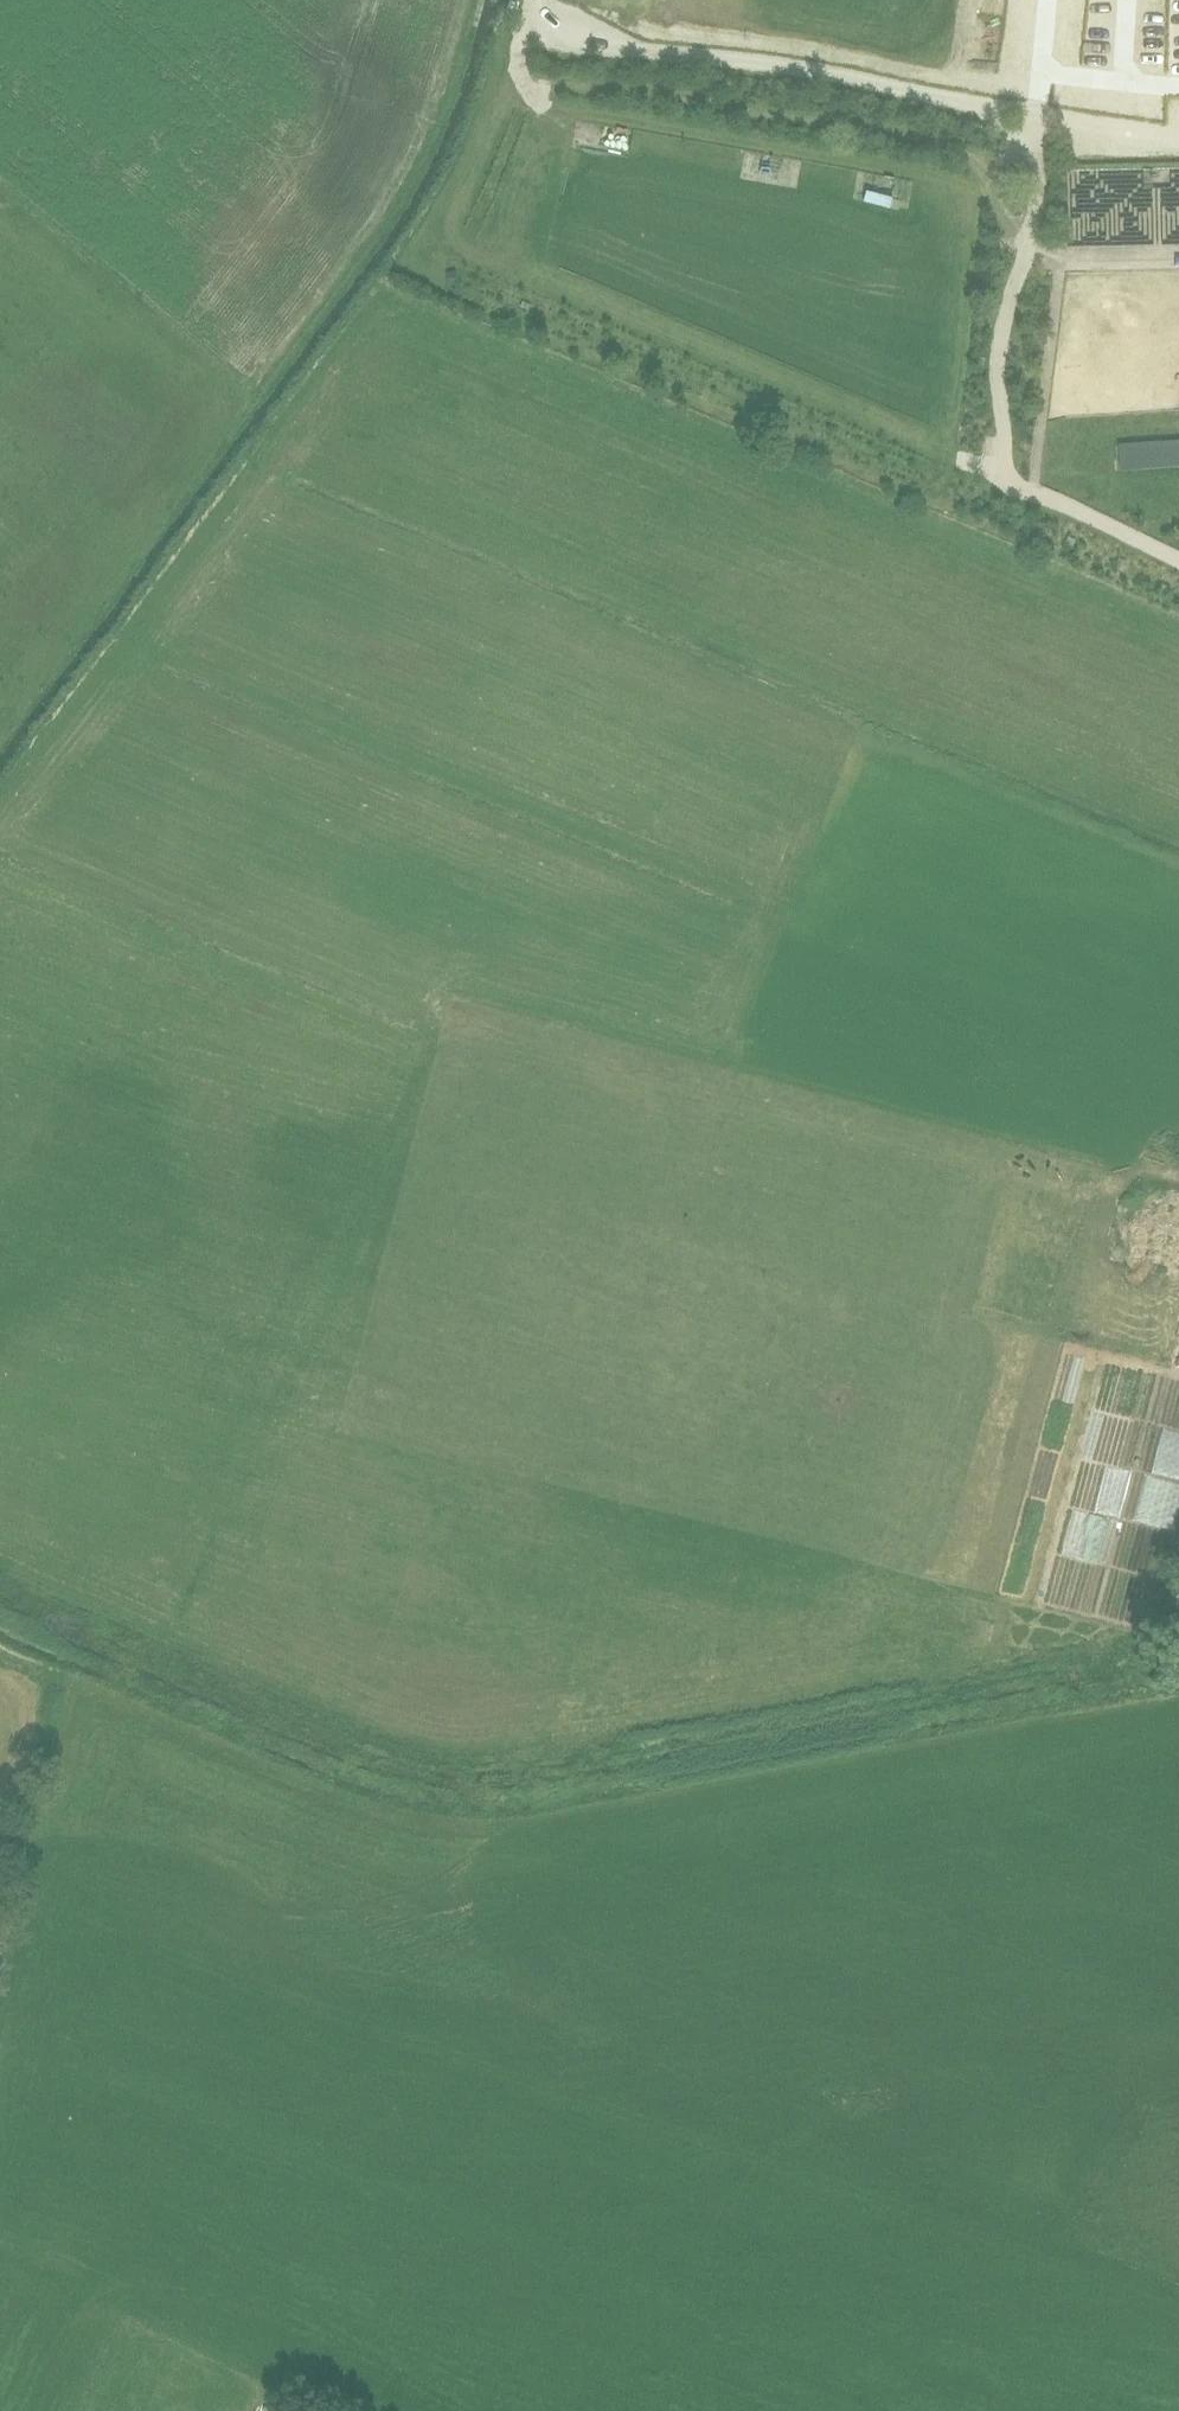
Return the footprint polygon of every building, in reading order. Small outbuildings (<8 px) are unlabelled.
[(1114,71),(1113,59),(1092,61),(1093,73),(1114,71)]
